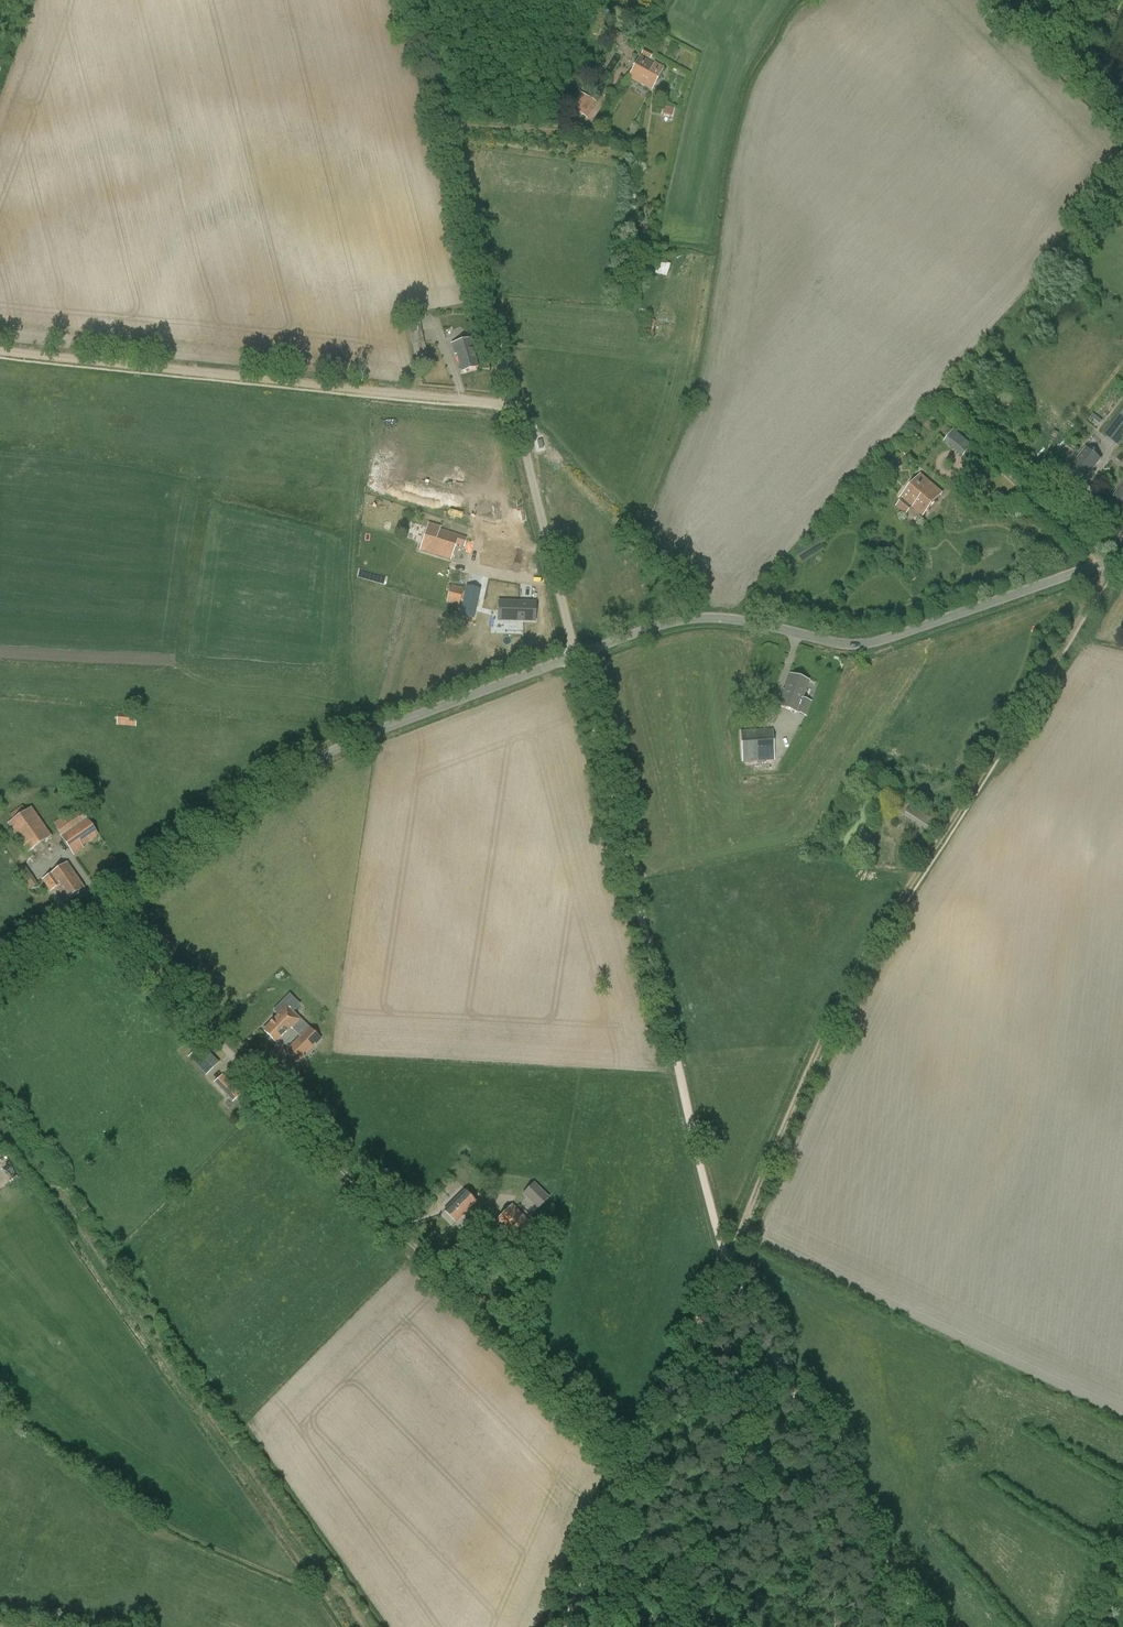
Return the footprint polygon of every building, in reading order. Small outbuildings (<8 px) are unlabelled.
[(610,24),(603,36),(615,42),(620,33),(612,29),(614,26),(610,24)] [(654,64),(653,66),(639,58),(629,77),(651,89),(663,69),(654,64)] [(570,111),(590,117),(595,100),(576,94),(570,111)] [(662,115),(672,117),(674,108),(664,106),(662,115)] [(655,273),(667,277),(669,269),(657,265),(639,260),(635,276),(648,280),(649,275),(654,277),(655,273)] [(642,283),(632,280),(629,296),(638,299),(642,283)] [(410,333),(415,356),(427,354),(422,331),(410,333)] [(455,355),(457,354),(461,370),(477,366),(473,350),(475,349),(472,339),(452,344),(455,355)] [(1104,435),(1119,447),(1122,442),(1122,410),(1104,435)] [(944,441),(963,457),(973,445),(953,430),(944,441)] [(899,451),(906,456),(914,446),(908,441),(899,451)] [(1078,473),(1071,482),(1078,488),(1103,458),(1088,446),(1071,468),(1078,473)] [(944,493),(921,474),(900,499),(911,509),(912,508),(923,517),(944,493)] [(1115,496),(1122,502),(1122,485),(1115,496)] [(440,530),(440,528),(428,524),(420,549),(450,559),(455,544),(464,547),(467,538),(440,530)] [(487,589),(488,576),(451,571),(449,584),(487,589)] [(459,605),(463,587),(451,584),(447,602),(459,605)] [(474,619),(480,589),(466,586),(459,616),(474,619)] [(537,604),(501,610),(503,619),(507,618),(509,627),(541,621),(537,604)] [(797,713),(806,716),(812,701),(802,698),(808,681),(790,675),(779,706),(797,713)] [(118,711),(117,725),(136,726),(137,713),(118,711)] [(772,729),(741,731),(743,762),(774,760),(772,729)] [(26,811),(22,806),(9,814),(13,820),(8,824),(28,853),(51,836),(31,808),(26,811)] [(99,835),(78,806),(54,822),(61,835),(61,836),(74,856),(84,849),(82,846),(99,835)] [(911,806),(904,817),(926,831),(933,820),(911,806)] [(51,891),(57,887),(66,900),(83,888),(66,864),(43,880),(51,891)] [(37,883),(26,866),(16,872),(28,890),(37,883)] [(277,1017),(264,1030),(276,1042),(290,1027),(299,1018),(293,1013),(287,1007),(279,1016),(277,1017)] [(300,1036),(285,1052),(297,1064),(320,1040),(321,1039),(320,1039),(308,1027),(300,1036)] [(290,1028),(285,1034),(291,1039),(296,1034),(290,1028)] [(209,1077),(219,1069),(203,1049),(193,1057),(209,1077)] [(216,1081),(231,1098),(238,1091),(223,1075),(216,1081)] [(522,1194),(538,1209),(550,1198),(534,1182),(522,1194)] [(444,1210),(456,1223),(467,1212),(477,1222),(487,1213),(466,1190),(444,1210)] [(512,1204),(494,1222),(514,1242),(532,1224),(512,1204)] [(486,1231),(498,1242),(505,1235),(494,1223),(486,1231)] [(486,1237),(478,1245),(488,1256),(497,1248),(486,1237)] [(473,1245),(465,1252),(475,1263),(482,1255),(473,1245)] [(520,1336),(505,1320),(497,1327),(513,1343),(520,1336)]
